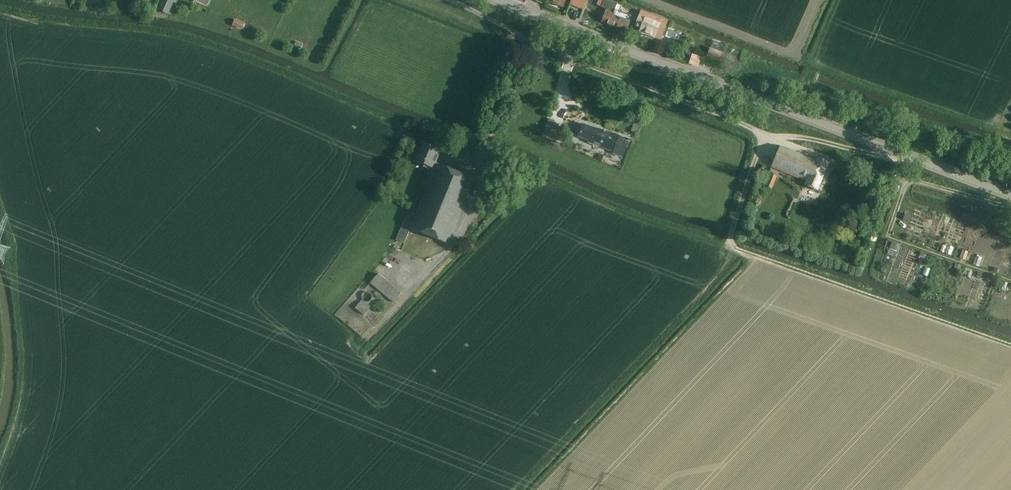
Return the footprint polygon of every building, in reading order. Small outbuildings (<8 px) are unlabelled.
[(174,0),(162,0),(158,10),(168,14),(174,0)] [(587,0),(571,0),(569,5),(583,10),(587,0)] [(614,11),(617,3),(608,0),(605,0),(602,7),(606,9),(601,22),(616,28),(620,18),(613,15),(614,11)] [(662,35),(667,20),(664,19),(638,10),(637,14),(639,15),(634,26),(640,28),(639,32),(654,38),(656,33),(662,35)] [(620,18),(616,28),(626,32),(630,22),(628,21),(629,17),(614,11),(613,15),(620,18)] [(234,19),(232,26),(242,29),(244,23),(234,19)] [(717,62),(718,60),(721,53),(710,49),(707,58),(717,62)] [(721,55),(719,61),(725,63),(727,57),(721,55)] [(547,122),(543,134),(547,135),(548,136),(552,124),(551,123),(547,122)] [(561,127),(552,124),(548,136),(557,139),(561,127)] [(604,132),(583,124),(578,137),(588,141),(587,143),(611,151),(617,135),(605,131),(604,132)] [(622,157),(628,141),(619,138),(613,154),(622,157)] [(435,163),(441,150),(423,142),(418,153),(416,153),(413,160),(415,161),(415,162),(424,165),(423,167),(428,169),(427,173),(432,175),(417,210),(410,207),(407,216),(406,216),(395,240),(404,243),(410,228),(447,244),(474,179),(435,163)] [(815,161),(780,146),(771,167),(806,181),(804,185),(817,191),(828,163),(816,158),(815,161)] [(772,188),(777,177),(768,173),(764,185),(772,188)] [(917,206),(909,203),(906,212),(914,215),(917,206)] [(393,303),(401,294),(378,274),(370,283),(393,303)] [(364,315),(368,310),(359,303),(355,308),(364,315)]
